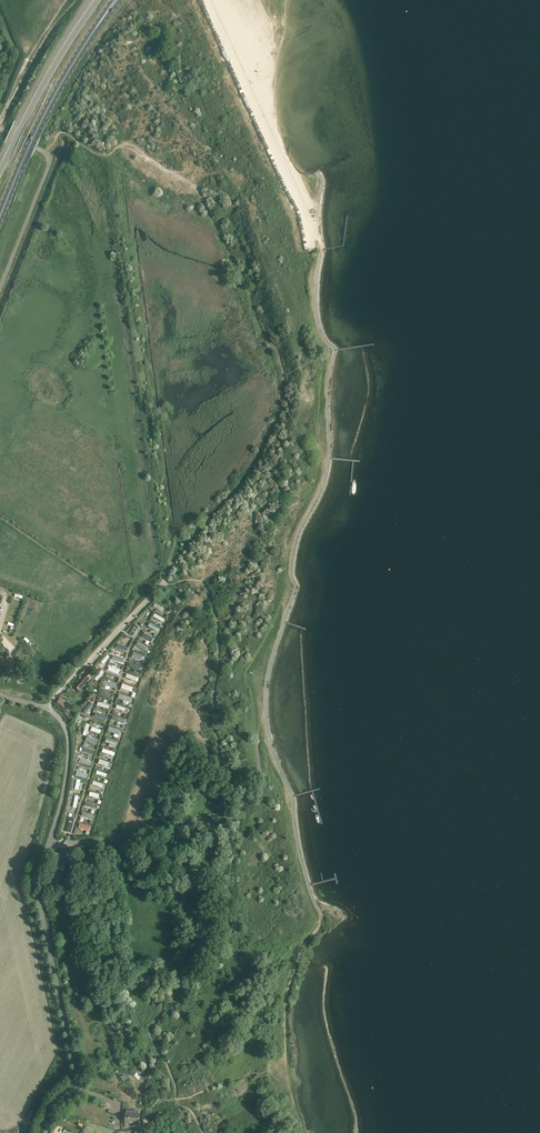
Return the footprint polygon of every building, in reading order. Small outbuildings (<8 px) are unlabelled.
[(155,603),(153,606),(163,613),(165,609),(155,603)] [(164,619),(154,614),(153,617),(163,622),(164,619)] [(156,632),(158,628),(150,623),(147,626),(156,632)] [(145,651),(147,647),(138,642),(136,645),(145,651)] [(117,644),(115,648),(127,652),(128,648),(117,644)] [(13,669),(16,661),(0,655),(0,664),(13,669)] [(140,671),(141,667),(130,663),(128,667),(140,671)] [(97,681),(104,672),(101,670),(94,679),(97,681)] [(79,691),(91,677),(86,673),(74,686),(79,691)] [(115,688),(116,685),(104,680),(103,684),(115,688)] [(68,701),(67,702),(64,699),(63,700),(61,698),(56,704),(65,713),(70,707),(69,706),(71,703),(68,701)] [(93,703),(90,701),(83,710),(86,712),(93,703)] [(119,735),(120,731),(109,727),(107,731),(119,735)] [(98,741),(87,737),(85,741),(96,745),(98,741)] [(67,822),(64,831),(70,833),(73,824),(67,822)] [(126,1113),(125,1123),(138,1124),(139,1114),(126,1113)]
